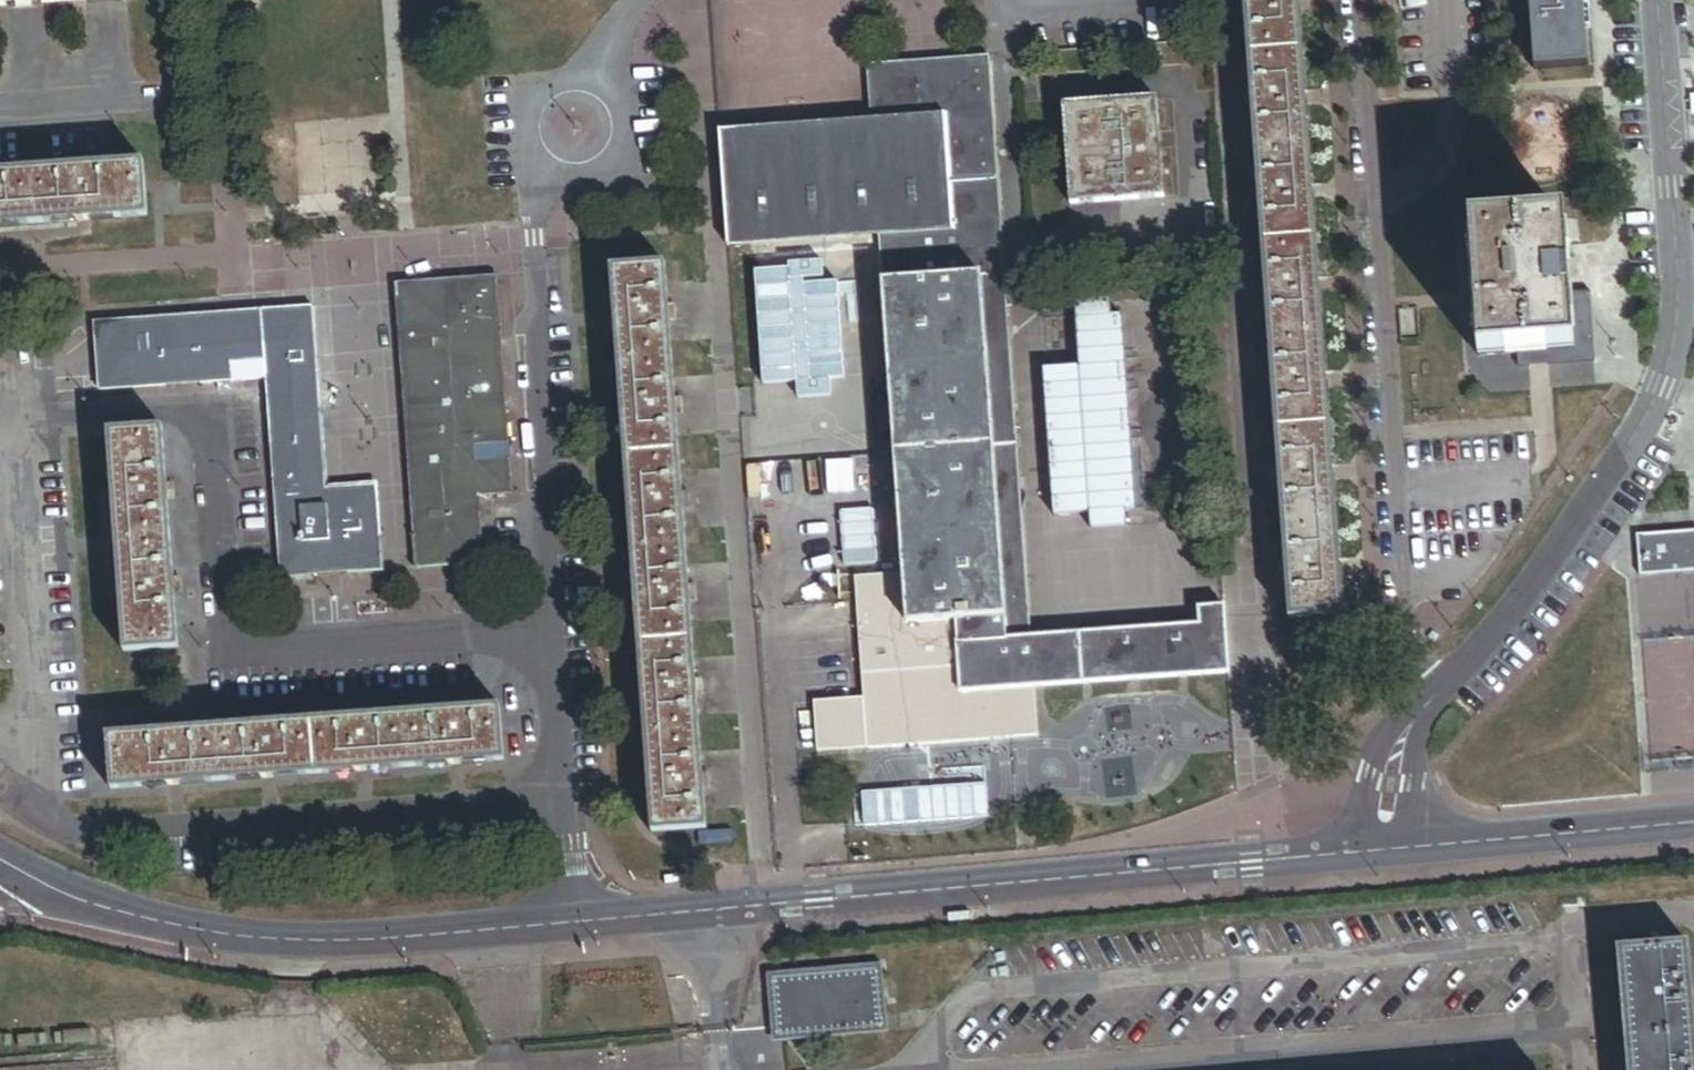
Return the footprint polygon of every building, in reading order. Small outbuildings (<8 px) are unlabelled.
[(0,10),(116,0),(0,0),(0,9),(0,10)] [(1297,0),(1243,0),(1243,2),(1239,2),(1240,17),(1244,17),(1250,96),(1246,96),(1247,110),(1251,110),(1257,189),(1253,190),(1254,203),(1258,203),(1265,283),(1260,284),(1261,298),(1266,297),(1272,377),(1267,378),(1268,391),(1272,391),(1278,470),(1273,471),(1274,487),(1280,486),(1285,563),(1280,563),(1281,579),(1287,579),(1290,618),(1344,613),(1297,0)] [(1535,70),(1587,66),(1582,0),(1524,0),(1525,13),(1530,12),(1535,70)] [(866,66),(870,122),(944,116),(952,230),(878,235),(881,283),(980,276),(1003,274),(988,57),(866,66)] [(1063,107),(1070,207),(1163,200),(1156,100),(1063,107)] [(870,122),(719,132),(727,246),(878,235),(952,230),(944,116),(870,122)] [(147,219),(143,165),(87,169),(86,163),(72,164),(73,170),(0,175),(0,229),(147,219)] [(1587,294),(1568,295),(1563,220),(1469,227),(1478,358),(1519,355),(1519,367),(1592,362),(1587,294)] [(611,270),(651,833),(704,830),(702,790),(707,790),(706,775),(701,776),(695,697),(701,697),(700,682),(694,682),(688,602),(695,602),(694,588),(687,588),(682,509),(688,508),(687,495),(680,495),(675,416),(681,416),(680,401),(674,401),(668,321),(674,321),(673,307),(667,307),(664,266),(611,270)] [(1019,494),(1003,274),(980,276),(1004,618),(955,621),(956,643),(1016,638),(1006,495),(1019,494)] [(980,276),(881,283),(902,574),(906,625),(955,621),(1004,618),(980,276)] [(395,286),(399,334),(401,371),(408,467),(415,569),(483,564),(479,497),(511,495),(495,278),(395,286)] [(313,309),(94,324),(99,393),(265,382),(279,580),(381,572),(375,487),(325,490),(313,309)] [(110,435),(125,654),(177,650),(173,593),(178,593),(178,580),(172,581),(167,501),(172,501),(171,486),(165,487),(161,431),(110,435)] [(1029,637),(1019,494),(1006,495),(1016,638),(1029,637)] [(1636,575),(1693,575),(1693,535),(1636,535),(1636,575)] [(956,643),(955,621),(906,625),(902,574),(854,577),(866,748),(1036,736),(1033,688),(960,693),(956,643)] [(1029,637),(1016,638),(956,643),(960,693),(1033,688),(1229,674),(1224,606),(1197,608),(1199,625),(1029,637)] [(109,739),(113,792),(503,762),(499,709),(460,712),(460,707),(446,708),(446,713),(366,719),(365,713),(353,714),(353,720),(272,726),(272,721),(258,722),(259,727),(179,733),(178,727),(165,728),(165,734),(109,739)] [(1630,1069),(1693,1069),(1683,947),(1620,952),(1630,1069)] [(769,1036),(883,1035),(882,970),(768,971),(769,1036)]
